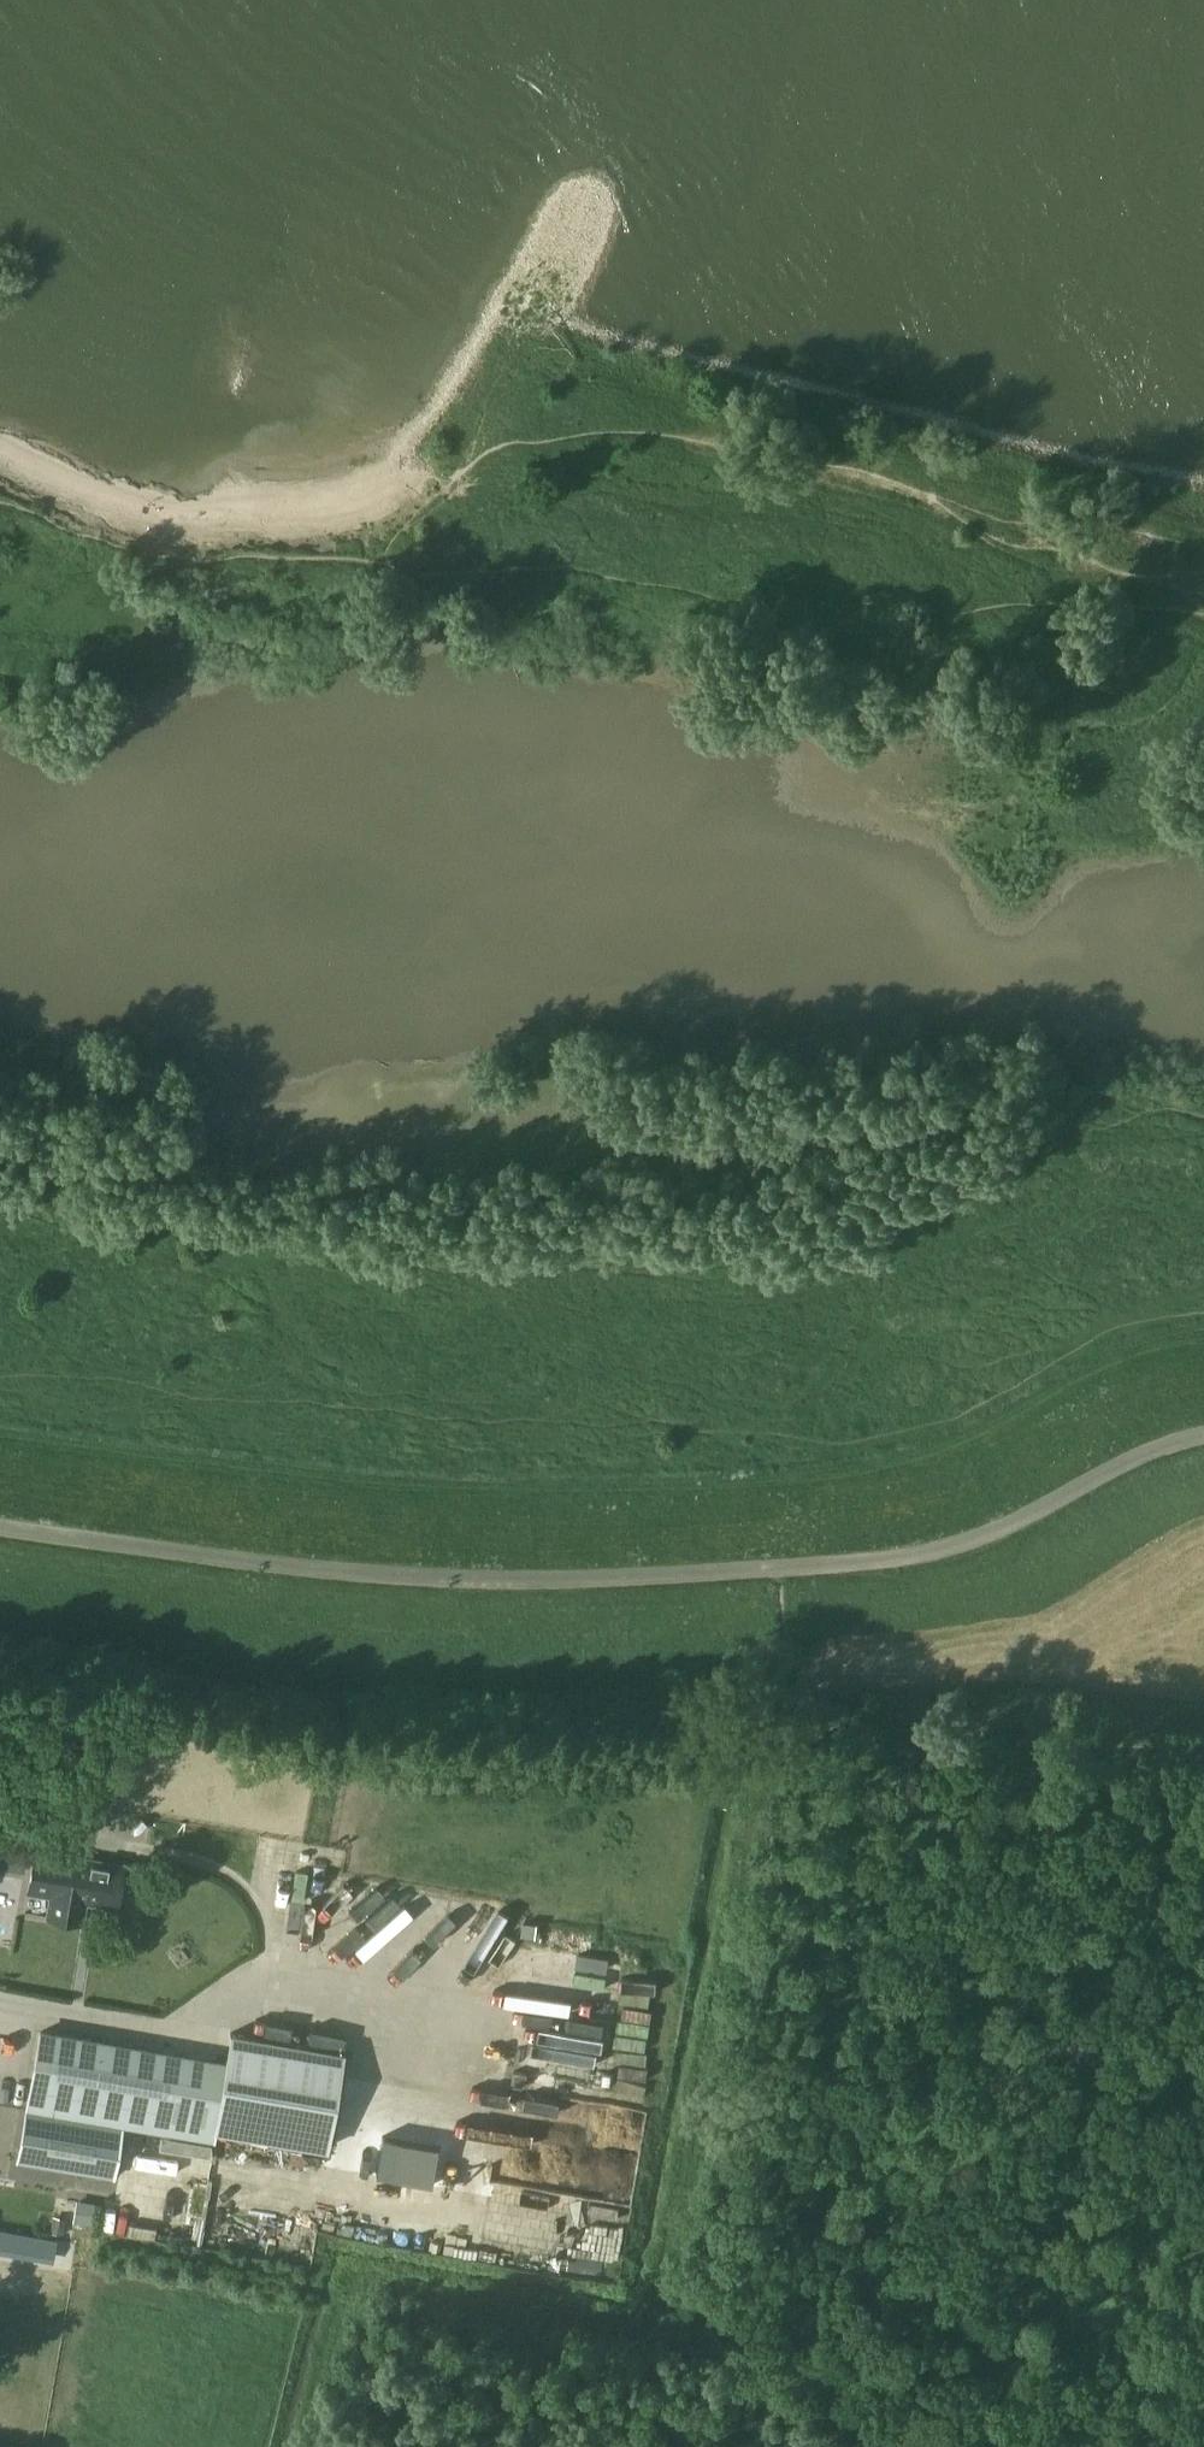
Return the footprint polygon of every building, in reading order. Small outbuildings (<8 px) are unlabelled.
[(28,1890),(51,1894),(47,1916),(82,1921),(85,1900),(117,1905),(124,1865),(35,1849),(28,1890)] [(436,1914),(372,1922),(376,1951),(440,1943),(436,1914)] [(521,1943),(456,1945),(457,1958),(521,1956),(521,1943)] [(603,1991),(598,2004),(627,2016),(632,2002),(603,1991)] [(521,2017),(556,2022),(558,2008),(523,2004),(521,2017)] [(0,2053),(0,2105),(53,2115),(55,2112),(113,2121),(115,2109),(130,2111),(127,2126),(213,2139),(214,2128),(328,2146),(343,2049),(230,2031),(226,2061),(138,2047),(137,2055),(84,2045),(86,2031),(15,2019),(13,2032),(4,2030),(0,2053)] [(657,2056),(660,2026),(633,2023),(629,2053),(657,2056)] [(502,2049),(560,2055),(561,2042),(503,2036),(502,2049)] [(558,2076),(667,2091),(669,2074),(627,2068),(629,2054),(593,2050),(590,2065),(560,2061),(558,2076)] [(495,2086),(494,2099),(553,2105),(554,2091),(495,2086)] [(516,2124),(518,2112),(487,2107),(485,2119),(516,2124)] [(534,2115),(530,2128),(563,2137),(566,2124),(534,2115)] [(119,2136),(24,2120),(16,2167),(111,2184),(119,2136)] [(507,2131),(480,2130),(479,2143),(506,2145),(507,2131)] [(376,2173),(435,2183),(442,2145),(382,2135),(376,2173)] [(139,2181),(131,2232),(144,2234),(152,2183),(139,2181)] [(72,2221),(92,2224),(96,2202),(76,2198),(72,2221)] [(53,2215),(50,2231),(63,2234),(66,2218),(53,2215)] [(53,2262),(57,2239),(0,2229),(0,2252),(53,2262)]
